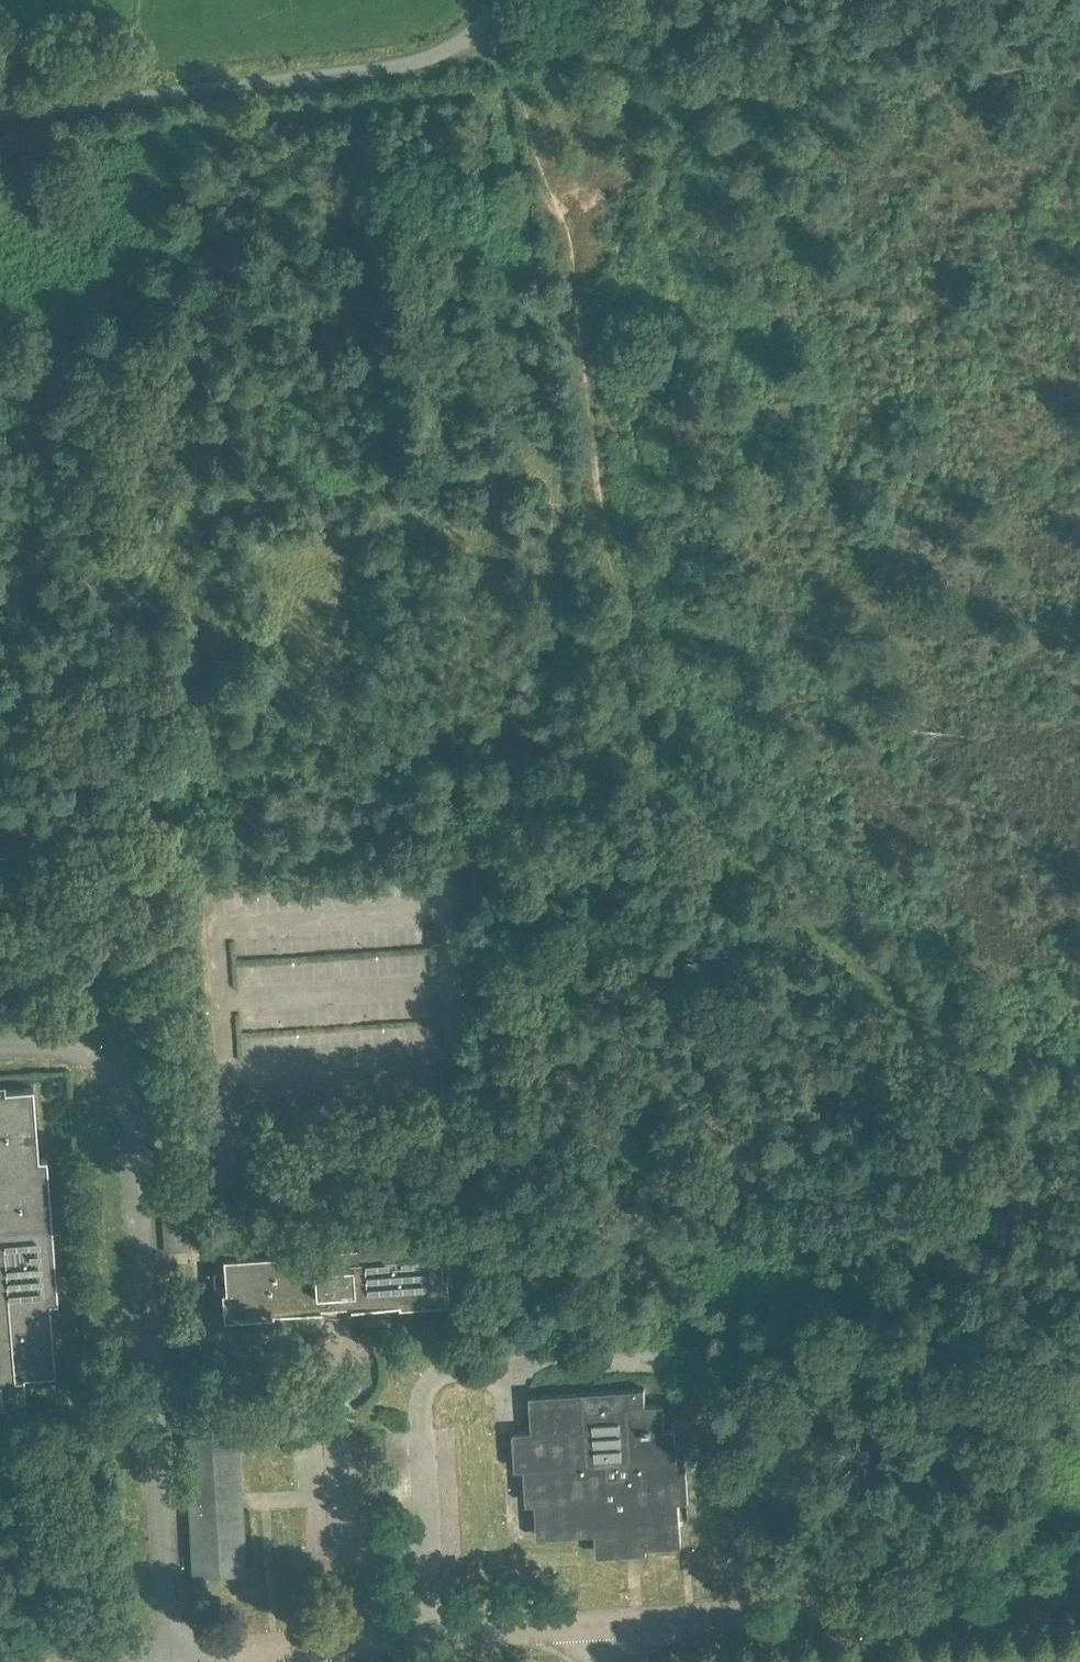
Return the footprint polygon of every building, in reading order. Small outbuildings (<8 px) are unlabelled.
[(1,1405),(26,1404),(24,1376),(55,1374),(50,1303),(58,1303),(47,1158),(38,1159),(33,1088),(2,1090),(1,1086),(0,1086),(0,1391),(1,1405)] [(161,1210),(164,1252),(189,1251),(186,1208),(161,1210)] [(350,1307),(352,1307),(399,1303),(399,1305),(398,1305),(398,1306),(448,1302),(446,1274),(442,1275),(440,1242),(390,1245),(391,1251),(380,1252),(380,1244),(282,1251),(283,1259),(273,1260),(273,1254),(223,1258),(225,1291),(222,1291),(224,1319),(274,1315),(274,1313),(273,1314),(273,1312),(321,1309),(321,1307),(321,1306),(335,1305),(335,1306),(337,1306),(337,1305),(351,1304),(351,1305),(350,1305),(350,1307)] [(503,1336),(503,1347),(521,1346),(520,1335),(503,1336)] [(1079,1388),(1079,1369),(1071,1375),(1079,1388)] [(679,1502),(688,1501),(686,1465),(677,1465),(674,1430),(666,1431),(664,1404),(646,1405),(645,1388),(530,1396),(532,1431),(515,1432),(517,1468),(526,1468),(528,1503),(537,1502),(540,1537),(601,1533),(602,1551),(682,1545),(679,1502)] [(187,1437),(195,1575),(244,1572),(236,1435),(187,1437)]
